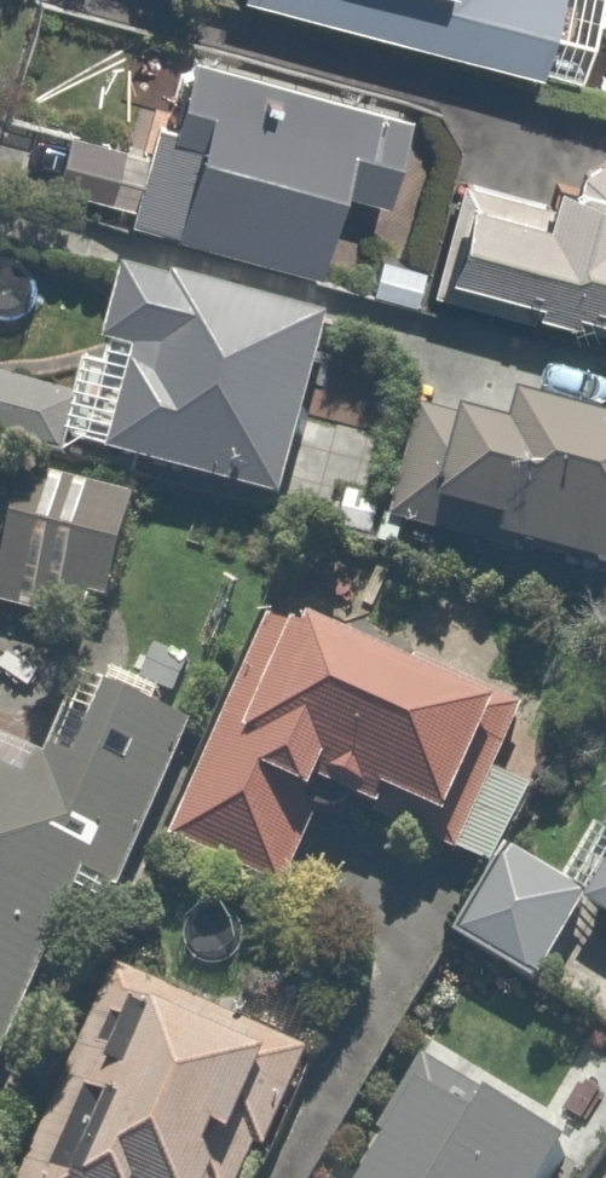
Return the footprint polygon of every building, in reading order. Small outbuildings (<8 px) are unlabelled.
[(253,17),(582,106),(605,18),(605,0),(258,0),(253,17)] [(421,141),(182,70),(156,157),(220,175),(199,247),(343,289),(366,210),(398,220),(421,141)] [(449,297),(605,340),(605,173),(588,168),(568,240),(472,214),(449,297)] [(0,380),(0,448),(310,531),(358,350),(147,294),(125,374),(10,343),(0,380)] [(399,531),(605,594),(605,412),(594,450),(438,403),(399,531)] [(33,489),(0,579),(0,610),(105,648),(147,530),(33,489)] [(534,724),(280,607),(215,748),(171,843),(298,901),(343,804),(470,862),(534,724)] [(171,843),(215,748),(104,696),(52,810),(0,786),(0,1147),(99,931),(125,943),(171,843)] [(570,887),(516,852),(453,949),(543,1008),(592,933),(605,941),(605,833),(570,887)] [(124,969),(37,1177),(262,1177),(315,1048),(124,969)] [(468,1113),(425,1177),(566,1177),(468,1113)]
